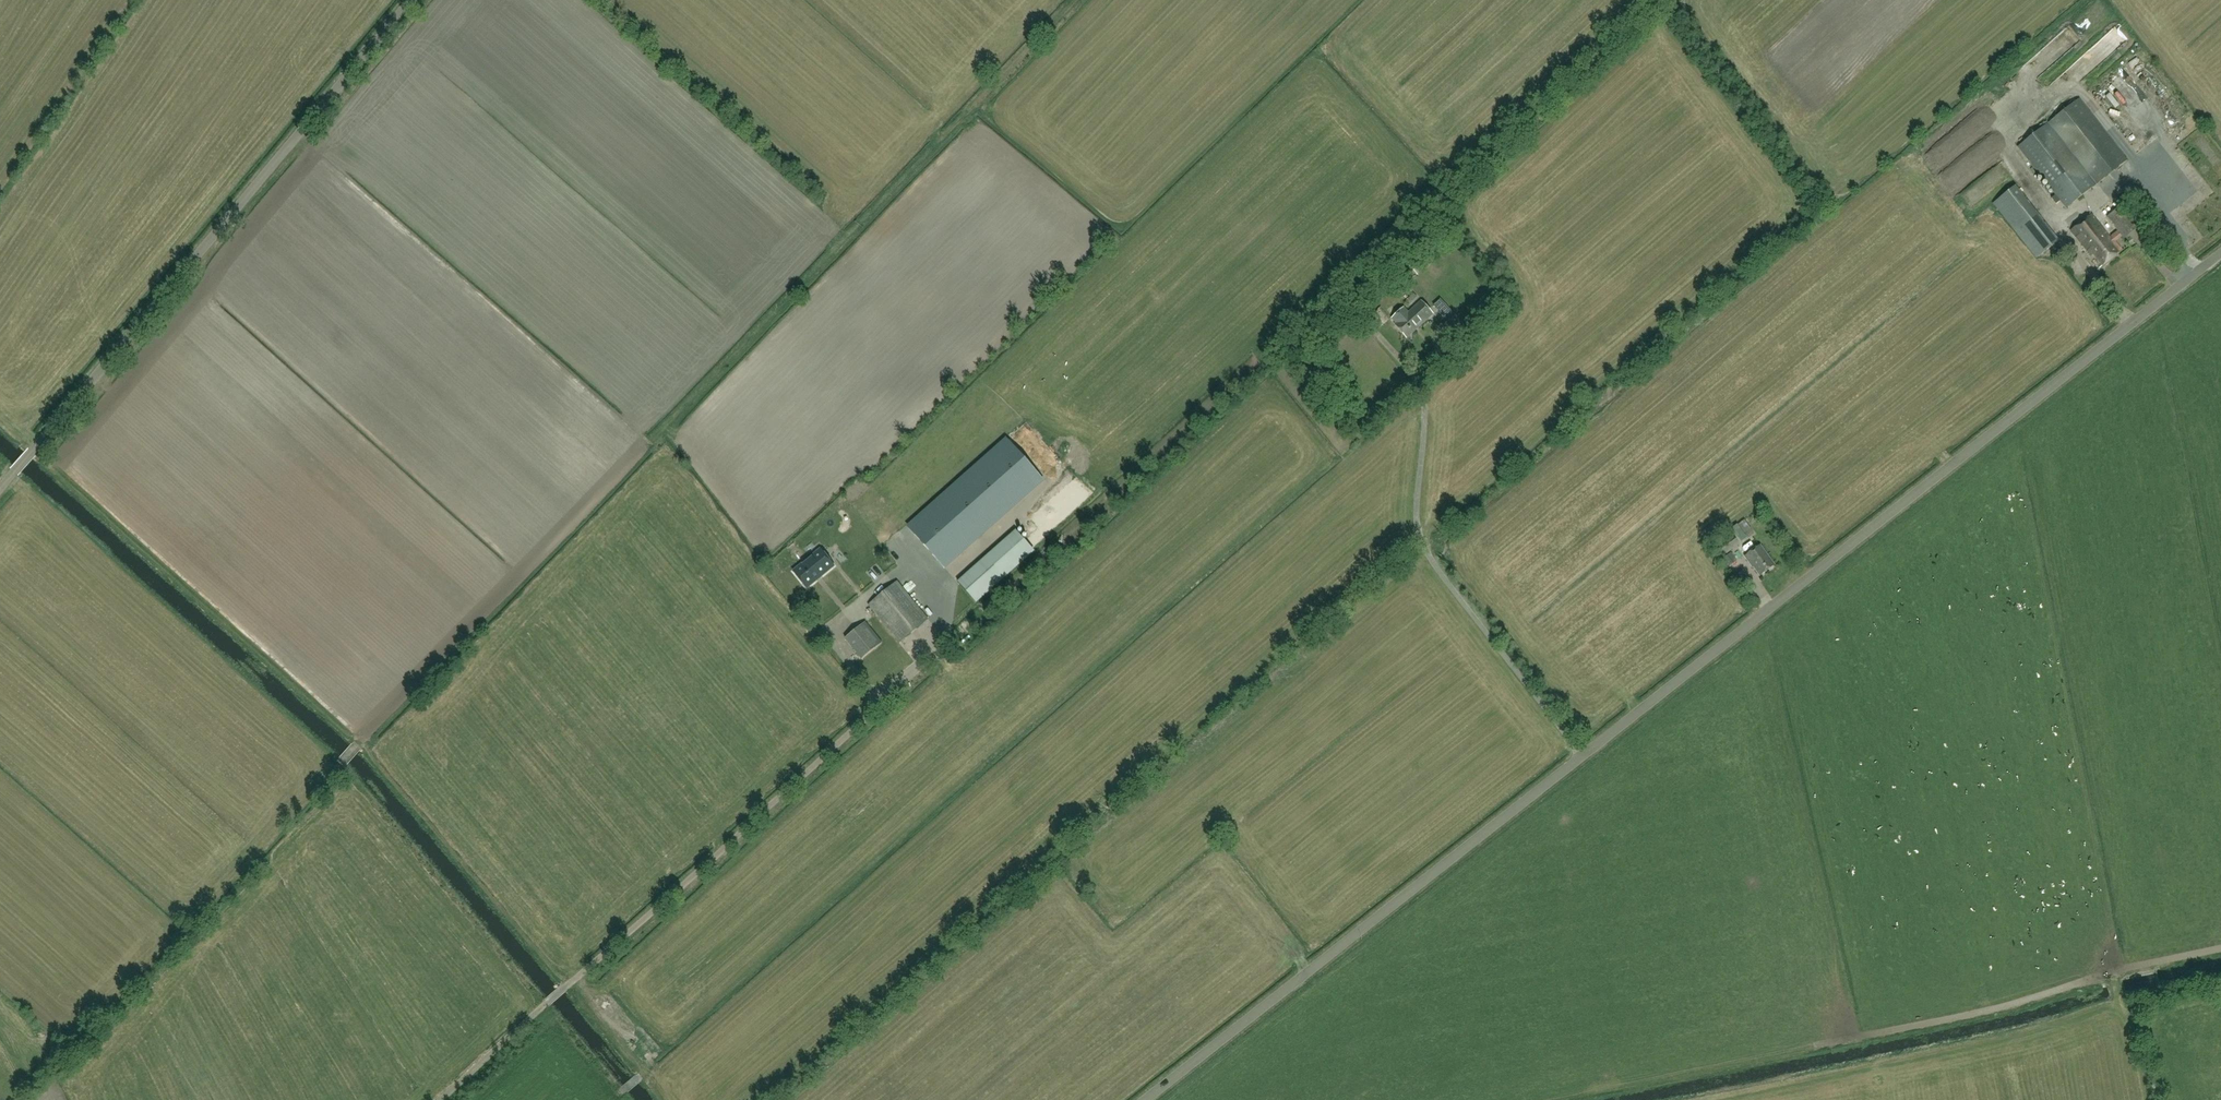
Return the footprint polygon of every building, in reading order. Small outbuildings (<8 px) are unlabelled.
[(2118,41),(2108,32),(2097,44),(2109,56),(2129,34),(2122,27),(2115,35),(2120,39),(2118,41)] [(2064,88),(2072,82),(2066,75),(2059,81),(2064,88)] [(2143,104),(2157,125),(2179,111),(2158,78),(2142,88),(2139,82),(2129,88),(2140,106),(2143,104)] [(2097,184),(2127,161),(2079,100),(2049,123),(2097,184)] [(2047,124),(2018,147),(2067,208),(2095,185),(2047,124)] [(2015,187),(1993,204),(2036,259),(2058,241),(2015,187)] [(2094,209),(2110,198),(2102,187),(2086,197),(2094,209)] [(1980,203),(1975,192),(1968,196),(1973,206),(1980,203)] [(2124,204),(2107,217),(2123,238),(2140,224),(2124,204)] [(2087,249),(2106,233),(2092,215),(2072,231),(2087,249)] [(2094,255),(2102,265),(2118,252),(2108,239),(2110,238),(2106,233),(2087,249),(2092,256),(2094,255)] [(1424,255),(1410,267),(1417,275),(1430,262),(1424,255)] [(1433,314),(1421,301),(1395,325),(1407,338),(1433,314)] [(1470,331),(1455,315),(1444,325),(1459,341),(1470,331)] [(1008,440),(909,527),(944,567),(1043,480),(1008,440)] [(1741,524),(1751,533),(1756,528),(1747,518),(1741,524)] [(1743,538),(1748,534),(1741,523),(1736,527),(1743,538)] [(841,534),(846,544),(862,537),(857,527),(841,534)] [(1733,536),(1715,549),(1721,558),(1739,544),(1733,536)] [(1760,545),(1745,556),(1750,564),(1751,563),(1760,576),(1774,566),(1760,545)] [(807,561),(794,572),(807,588),(834,566),(821,549),(807,561)] [(863,567),(869,577),(885,567),(879,557),(863,567)] [(1750,583),(1755,580),(1750,571),(1745,574),(1750,583)] [(897,581),(868,605),(899,643),(928,619),(897,581)] [(883,642),(866,622),(845,639),(862,659),(883,642)] [(611,1009),(605,1021),(614,1025),(619,1013),(611,1009)]
